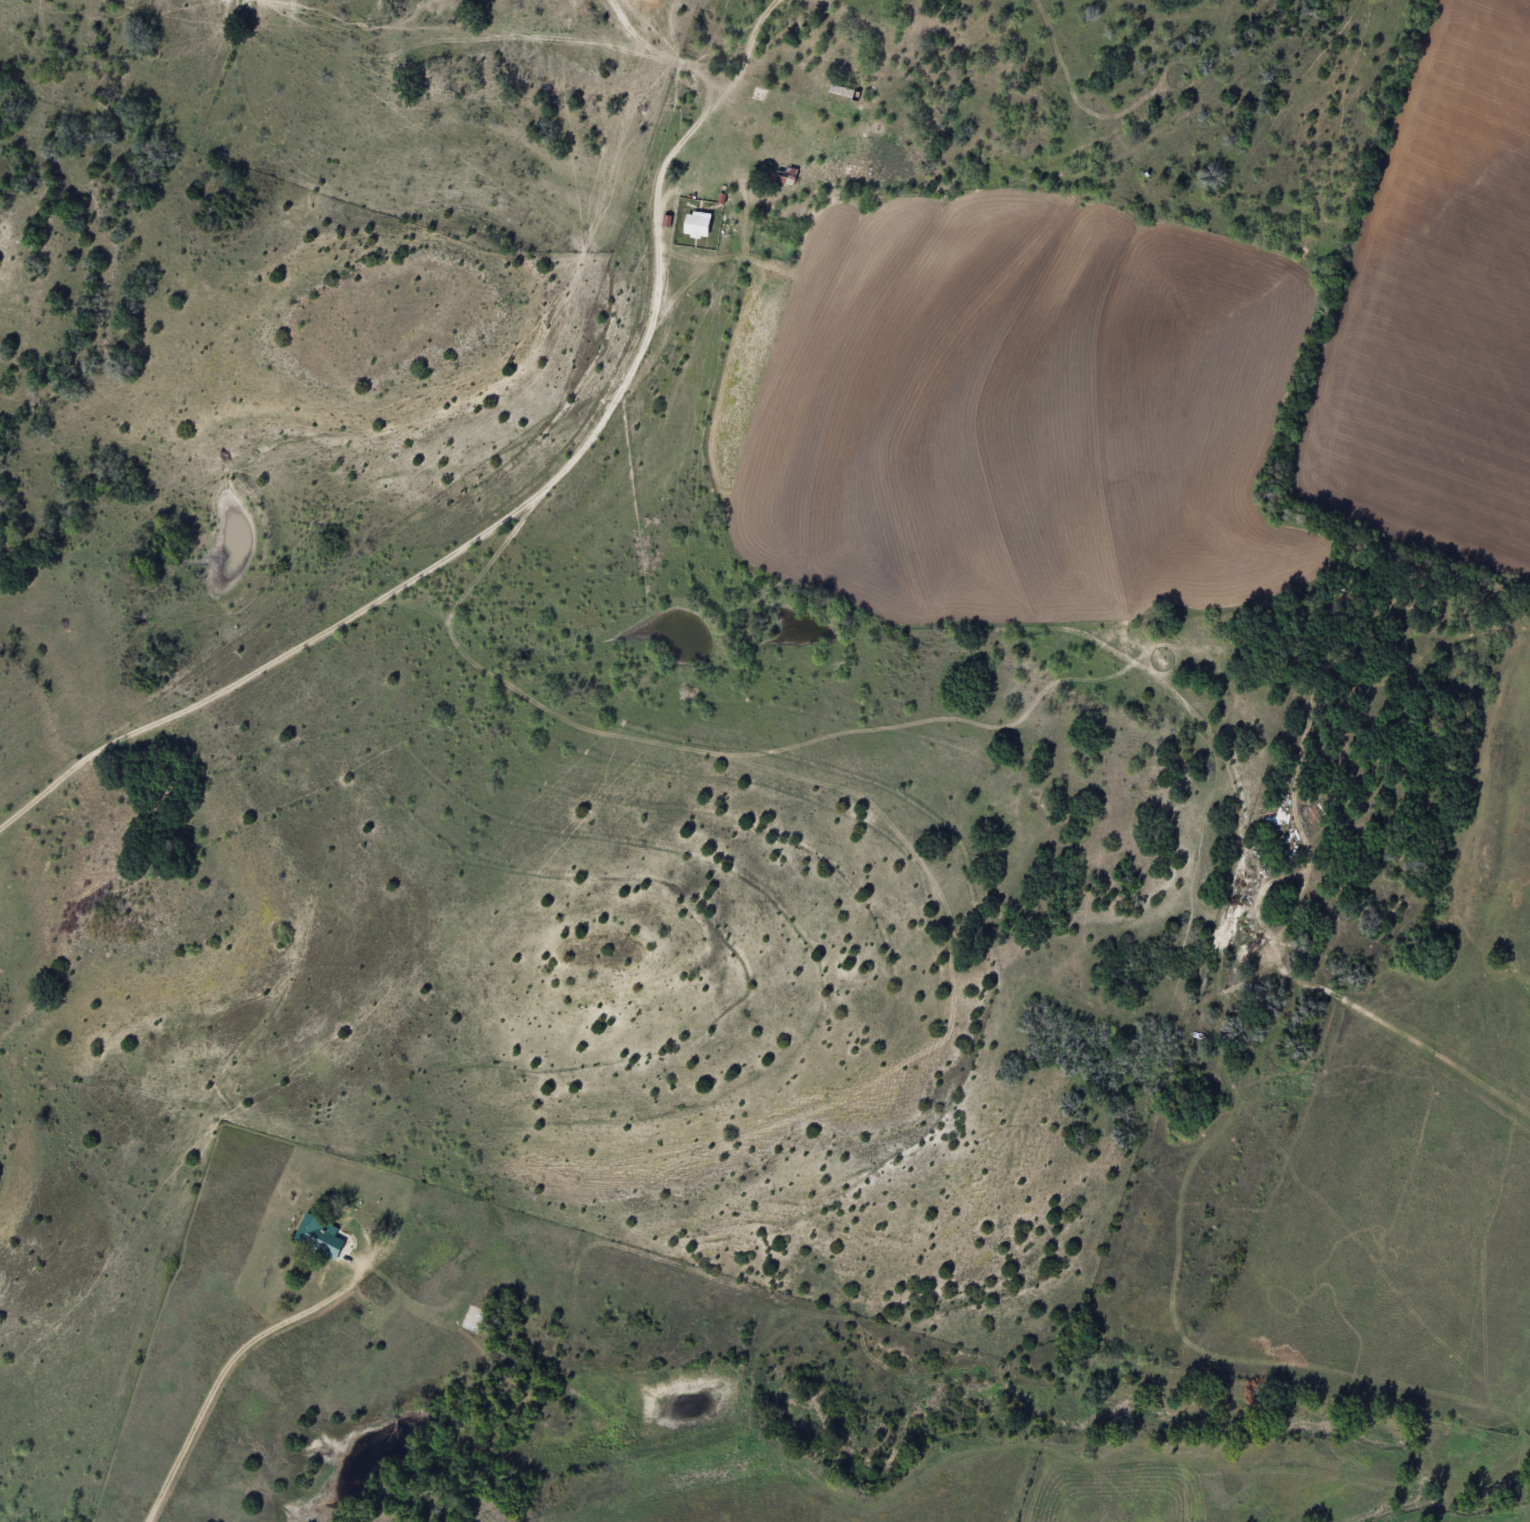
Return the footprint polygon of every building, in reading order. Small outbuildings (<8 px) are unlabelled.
[(714,215),(689,211),(686,234),(710,238),(714,215)] [(349,1242),(337,1236),(341,1229),(307,1212),(294,1240),(339,1261),(349,1242)]
